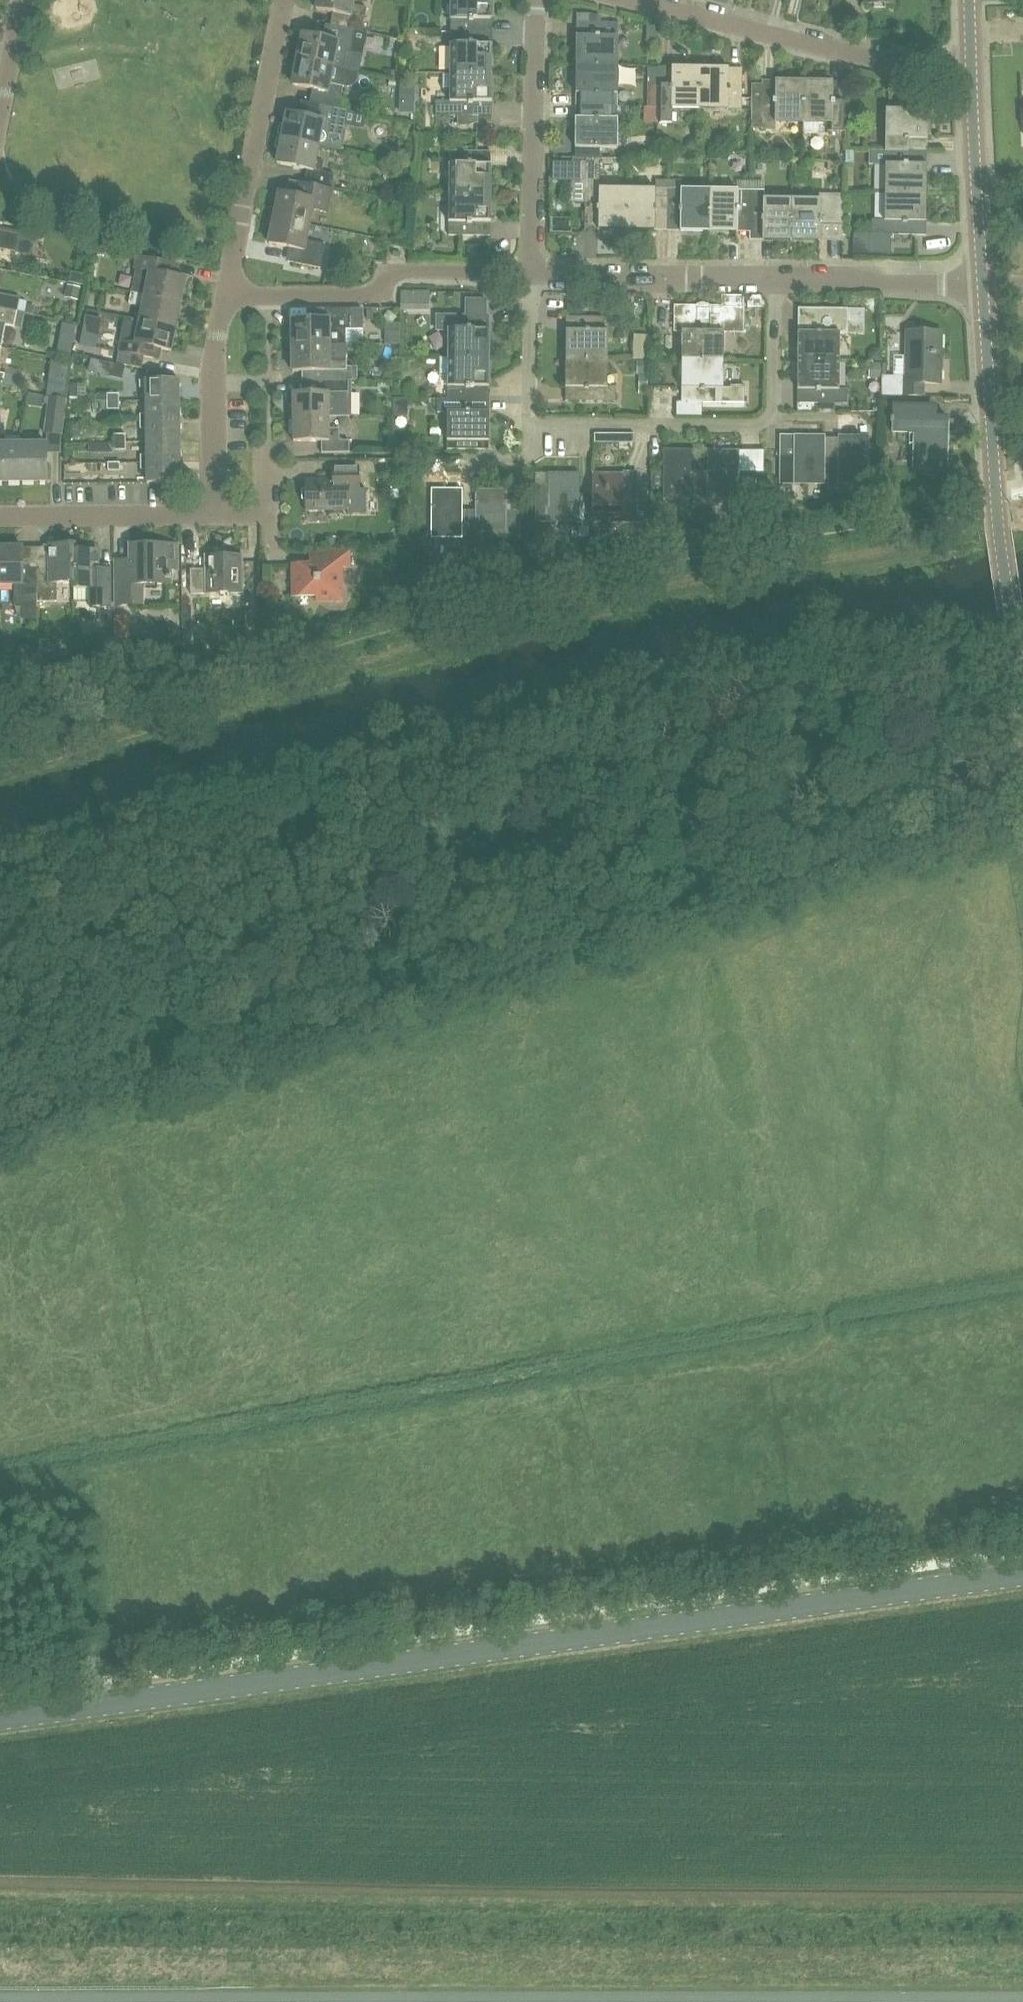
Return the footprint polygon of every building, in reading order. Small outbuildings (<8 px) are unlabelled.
[(316,10),(339,15),(337,26),(337,27),(354,31),(354,30),(362,32),(367,9),(352,6),(353,0),(318,0),(316,10)] [(452,26),(452,32),(473,32),(473,20),(494,20),(494,0),(452,0),(452,26)] [(811,0),(799,0),(795,19),(805,22),(811,0)] [(577,14),(577,22),(589,22),(589,14),(577,14)] [(577,35),(576,64),(619,65),(619,22),(594,22),(594,36),(577,35)] [(301,34),(296,60),(332,67),(332,66),(359,71),(361,63),(361,59),(354,53),(350,52),(354,31),(337,27),(337,26),(330,25),(327,39),(301,34)] [(452,32),(452,73),(494,73),(494,45),(473,45),(473,32),(452,32)] [(296,60),(291,85),(316,90),(313,103),(338,108),(343,86),(347,87),(352,86),(355,83),(357,80),(359,71),(332,66),(332,67),(296,60)] [(576,64),(576,94),(594,94),(594,106),(618,107),(619,65),(576,64)] [(657,85),(657,108),(658,108),(657,123),(662,123),(672,123),(673,109),(699,109),(700,66),(671,66),(671,86),(657,85)] [(700,66),(699,109),(741,109),(741,87),(728,87),(728,67),(700,66)] [(413,73),(403,73),(402,81),(413,82),(413,73)] [(457,124),(476,124),(477,115),(477,103),(493,103),(494,73),(452,73),(451,100),(435,99),(435,115),(451,114),(457,114),(457,124)] [(752,96),(752,128),(776,128),(776,122),(803,122),(803,80),(775,80),(774,100),(769,100),(761,100),(761,83),(752,83),(752,96)] [(803,80),(803,122),(803,130),(819,130),(819,123),(832,123),(832,131),(840,130),(840,141),(844,141),(846,142),(845,123),(845,99),(832,99),(832,81),(803,80)] [(286,112),(281,138),(318,145),(342,149),(346,133),(344,130),(347,110),(338,109),(319,105),(316,118),(286,112)] [(575,118),(575,147),(617,148),(618,107),(594,106),(594,119),(575,118)] [(885,150),(908,150),(908,139),(927,139),(927,108),(885,108),(885,150)] [(686,142),(686,149),(698,148),(698,136),(690,137),(686,142)] [(281,138),(276,163),(306,169),(303,183),(305,183),(305,184),(330,189),(330,188),(332,188),(334,174),(322,171),(324,161),(315,160),(318,145),(281,138)] [(403,159),(407,160),(410,158),(412,153),(409,149),(404,148),(400,152),(400,155),(403,159)] [(869,150),(869,164),(884,164),(884,192),(926,192),(927,165),(907,165),(908,150),(885,150),(869,150)] [(450,151),(450,193),(492,193),(493,164),(472,164),(472,151),(450,151)] [(572,157),(572,170),(586,170),(585,178),(585,211),(597,211),(597,228),(627,229),(627,188),(599,188),(599,187),(599,179),(601,179),(601,157),(601,154),(587,154),(587,157),(586,157),(572,157)] [(277,192),(272,218),(307,225),(310,208),(326,211),(330,189),(305,184),(302,196),(294,195),(277,192)] [(627,188),(627,229),(655,229),(655,212),(668,212),(669,189),(668,189),(655,189),(627,188)] [(669,189),(668,212),(680,212),(679,230),(709,230),(710,190),(680,189),(669,189)] [(710,190),(709,230),(737,230),(737,214),(751,214),(751,190),(750,190),(738,190),(736,190),(710,190)] [(751,214),(751,221),(762,221),(762,239),(791,240),(792,198),(765,197),(763,197),(764,191),(764,190),(762,190),(751,190),(751,214)] [(871,235),(871,255),(890,255),(890,234),(911,235),(911,233),(911,222),(926,222),(926,192),(884,192),(884,220),(871,220),(871,235)] [(450,193),(449,234),(472,234),(472,223),(492,223),(492,193),(450,193)] [(792,198),(791,240),(820,240),(820,226),(842,226),(842,224),(843,213),(843,193),(819,193),(819,198),(792,198)] [(272,218),(267,242),(292,247),(290,260),(290,262),(320,268),(320,266),(323,253),(325,244),(304,240),(307,225),(272,218)] [(1,248),(18,251),(21,234),(0,230),(0,254),(1,248)] [(35,237),(21,234),(18,251),(31,254),(35,237)] [(92,252),(104,255),(106,245),(94,243),(92,252)] [(140,258),(133,293),(183,302),(187,279),(172,276),(174,264),(140,258)] [(71,271),(69,282),(83,285),(85,274),(71,271)] [(78,299),(81,287),(68,283),(65,297),(78,299)] [(145,307),(142,320),(178,327),(183,302),(133,293),(131,305),(145,307)] [(0,294),(0,307),(17,310),(19,298),(0,294)] [(724,331),(732,331),(732,332),(744,332),(744,295),(720,295),(718,297),(718,306),(672,305),(671,331),(682,332),(682,358),(724,359),(724,331)] [(582,297),(567,296),(567,313),(582,313),(582,297)] [(448,329),(448,356),(490,356),(491,314),(487,314),(487,298),(467,298),(467,314),(437,314),(437,329),(448,329)] [(1,347),(5,325),(14,327),(17,310),(0,307),(0,346),(1,347)] [(352,307),(322,307),(322,318),(292,318),(292,344),(331,343),(348,343),(348,328),(364,328),(363,307),(352,307)] [(798,361),(839,361),(840,333),(864,333),(864,308),(798,308),(798,361)] [(566,315),(566,358),(608,359),(608,331),(617,331),(617,316),(566,315)] [(123,341),(121,352),(146,357),(148,346),(173,351),(178,327),(142,320),(138,344),(123,341)] [(62,322),(58,346),(56,356),(71,359),(77,325),(62,322)] [(400,328),(392,328),(384,328),(383,342),(400,342),(400,328)] [(882,375),(882,393),(898,393),(925,393),(925,383),(941,383),(942,331),(907,330),(906,357),(906,375),(895,375),(887,375),(887,364),(882,364),(882,375)] [(370,331),(352,332),(353,352),(371,351),(370,331)] [(324,369),(324,379),(359,378),(359,365),(348,365),(348,356),(331,356),(331,343),(292,344),(293,369),(324,369)] [(872,347),(868,350),(868,355),(872,359),(876,358),(880,355),(880,350),(877,347),(872,347)] [(144,368),(146,357),(121,352),(119,363),(135,366),(138,367),(144,368)] [(448,356),(448,397),(490,397),(490,356),(448,356)] [(608,384),(608,359),(566,358),(566,399),(616,399),(616,384),(608,384)] [(723,385),(724,359),(682,358),(682,400),(745,400),(745,383),(731,383),(731,385),(723,385)] [(68,373),(69,362),(51,359),(50,371),(68,373)] [(91,359),(88,371),(122,378),(125,366),(91,359)] [(637,360),(636,389),(646,389),(646,375),(649,375),(649,360),(637,360)] [(798,361),(797,390),(815,390),(815,402),(847,402),(848,388),(839,388),(839,361),(798,361)] [(881,362),(869,362),(869,377),(881,376),(881,362)] [(293,392),(293,416),(329,416),(351,416),(351,380),(349,380),(349,378),(359,378),(324,379),(320,379),(320,392),(293,392)] [(148,387),(148,400),(181,400),(181,380),(141,381),(141,387),(148,387)] [(69,383),(69,400),(78,400),(78,383),(69,383)] [(63,435),(66,406),(67,399),(58,398),(44,396),(43,403),(50,404),(46,432),(47,432),(63,435)] [(490,439),(490,397),(448,397),(438,397),(438,410),(448,410),(447,448),(486,448),(486,439),(490,439)] [(142,413),(142,421),(181,420),(181,400),(148,400),(148,413),(142,413)] [(947,466),(948,416),(931,416),(931,404),(893,404),(892,430),(915,430),(914,465),(947,466)] [(329,428),(329,416),(293,416),(293,439),(321,439),(321,451),(349,451),(349,439),(339,439),(339,428),(329,428)] [(142,428),(148,428),(148,441),(182,441),(181,420),(142,421),(142,428)] [(80,437),(80,424),(70,424),(70,437),(80,437)] [(116,433),(116,442),(128,441),(128,433),(116,433)] [(594,443),(634,443),(634,433),(594,433),(594,443)] [(824,454),(824,433),(794,433),(794,454),(780,454),(780,483),(824,483),(824,454)] [(869,483),(869,433),(838,433),(838,454),(824,454),(824,483),(869,483)] [(116,450),(128,450),(128,441),(116,442),(116,450)] [(142,455),(142,462),(182,461),(182,441),(148,441),(148,455),(142,455)] [(23,443),(0,443),(0,480),(23,480),(23,443)] [(49,480),(49,443),(23,443),(23,480),(49,480)] [(664,498),(708,498),(708,449),(708,470),(695,470),(695,449),(664,448),(664,498)] [(767,471),(766,471),(753,471),(753,470),(739,470),(739,449),(708,449),(708,498),(753,498),(766,499),(767,471)] [(149,482),(170,482),(182,482),(182,461),(142,462),(143,469),(148,469),(149,482)] [(122,471),(122,462),(109,462),(109,471),(122,471)] [(333,481),(307,481),(307,509),(350,509),(350,489),(359,489),(359,466),(332,467),(333,481)] [(548,521),(592,521),(592,477),(592,493),(579,493),(579,471),(549,471),(548,521)] [(614,529),(614,521),(640,521),(640,526),(648,526),(648,522),(648,499),(638,499),(638,493),(623,493),(623,472),(592,471),(592,477),(592,521),(603,521),(604,529),(614,529)] [(430,536),(475,536),(476,509),(463,509),(463,487),(431,487),(430,536)] [(521,537),(521,509),(507,509),(507,488),(476,487),(476,509),(475,536),(521,537)] [(531,528),(531,548),(544,549),(545,528),(531,528)] [(651,538),(637,537),(637,546),(651,546),(651,538)] [(50,569),(38,570),(38,600),(58,600),(57,582),(74,582),(74,588),(75,588),(75,550),(74,544),(50,544),(50,569)] [(131,577),(116,577),(116,604),(143,604),(143,584),(172,584),(172,570),(178,570),(178,544),(131,544),(131,577)] [(0,546),(0,584),(24,584),(24,593),(38,593),(38,600),(38,570),(37,570),(37,565),(24,565),(24,546),(0,546)] [(99,550),(75,550),(75,588),(89,588),(89,600),(89,606),(92,606),(112,606),(111,575),(99,575),(99,565),(99,564),(99,550)] [(350,566),(350,550),(310,550),(310,565),(294,565),(294,594),(318,594),(318,600),(342,600),(341,566),(350,566)] [(243,593),(243,554),(205,555),(205,568),(191,568),(191,593),(243,593)] [(531,567),(530,555),(518,556),(519,568),(531,567)] [(400,600),(400,599),(400,598),(398,596),(397,596),(395,595),(394,595),(393,596),(391,597),(390,599),(390,600),(390,601),(390,602),(390,603),(391,604),(392,604),(392,605),(394,606),(395,606),(396,606),(398,605),(399,604),(400,604),(400,603),(400,602),(400,601),(400,600)] [(99,611),(99,623),(110,623),(110,611),(99,611)] [(245,611),(246,640),(261,639),(260,611),(245,611)]
